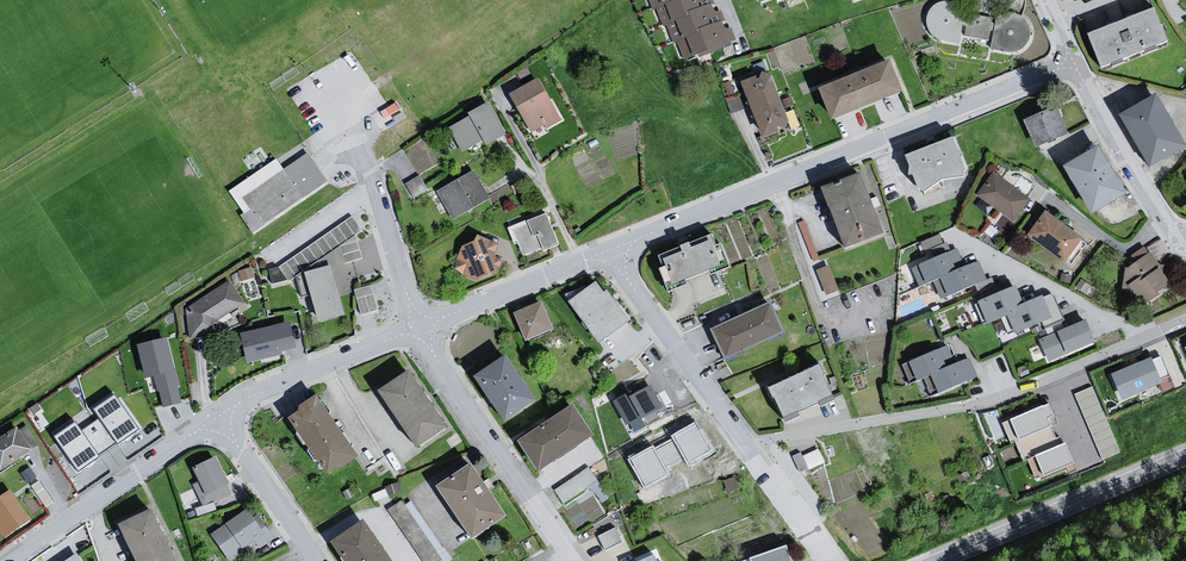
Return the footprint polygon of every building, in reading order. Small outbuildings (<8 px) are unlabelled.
[(653,8),(656,7),(673,0),(649,0),(653,8)] [(656,7),(663,26),(666,25),(711,5),(715,3),(713,0),(673,0),(656,7)] [(1018,53),(1023,49),(1027,44),(1029,38),(1029,32),(1027,26),(1023,21),(1018,18),(1012,16),(1006,17),(1000,19),(995,23),(960,14),(956,9),(951,6),(945,4),(939,5),(933,7),(928,11),(925,17),(924,23),(925,29),(928,35),(933,39),(938,42),(945,42),(951,41),(957,37),(990,44),(989,50),(999,51),(1005,54),(1012,55),(1018,53)] [(714,10),(711,5),(666,25),(673,42),(677,42),(722,21),(725,20),(721,10),(716,11),(714,10)] [(1155,9),(1087,36),(1102,71),(1170,43),(1155,9)] [(724,26),(722,21),(677,42),(684,60),(697,54),(699,57),(722,48),(721,45),(737,39),(731,28),(727,28),(724,26)] [(892,63),(820,91),(835,123),(905,96),(892,63)] [(771,76),(742,87),(764,140),(787,130),(789,125),(771,76)] [(538,81),(509,97),(529,136),(543,128),(545,132),(560,124),(538,81)] [(1119,113),(1149,167),(1185,146),(1185,144),(1157,92),(1119,113)] [(469,119),(447,131),(461,157),(482,144),(487,150),(506,139),(488,104),(467,116),(469,119)] [(1056,104),(1024,118),(1037,148),(1069,134),(1056,104)] [(953,139),(904,157),(909,170),(913,169),(911,175),(912,179),(916,178),(920,191),(925,196),(945,183),(966,181),(967,175),(963,162),(967,157),(958,153),(953,139)] [(1098,147),(1066,166),(1092,209),(1123,190),(1098,147)] [(325,183),(305,157),(241,199),(249,211),(240,216),(251,237),(325,183)] [(993,171),(977,196),(1015,222),(1032,197),(993,171)] [(414,194),(428,187),(421,173),(407,181),(414,194)] [(473,175),(435,194),(444,208),(443,210),(450,222),(491,202),(473,175)] [(863,178),(825,192),(847,252),(888,239),(863,178)] [(1045,209),(1026,236),(1064,263),(1083,237),(1045,209)] [(355,215),(267,270),(276,284),(364,230),(355,215)] [(546,217),(506,231),(511,244),(516,245),(522,259),(540,252),(543,255),(560,248),(546,217)] [(923,238),(929,257),(949,251),(944,232),(923,238)] [(478,238),(475,246),(462,250),(454,267),(456,273),(463,280),(474,285),(499,275),(503,264),(495,259),(500,247),(478,238)] [(686,256),(664,263),(667,269),(660,272),(669,294),(689,288),(687,283),(710,275),(711,277),(731,270),(722,248),(717,250),(714,238),(706,239),(708,246),(694,251),(692,246),(684,249),(686,256)] [(955,251),(910,268),(918,289),(931,283),(963,269),(955,251)] [(1170,283),(1151,253),(1123,271),(1142,301),(1170,283)] [(828,294),(840,289),(830,263),(817,268),(828,294)] [(331,264),(304,271),(318,321),(344,314),(331,264)] [(963,269),(931,283),(939,303),(986,283),(978,264),(963,269)] [(595,281),(566,302),(595,342),(627,319),(607,290),(603,293),(595,281)] [(356,287),(361,311),(377,308),(372,284),(356,287)] [(228,285),(186,314),(190,343),(220,340),(217,323),(244,307),(228,285)] [(1017,289),(980,305),(988,325),(1008,317),(1026,309),(1017,289)] [(1026,309),(1008,317),(1018,339),(1054,322),(1044,301),(1026,309)] [(541,302),(513,314),(524,343),(553,330),(541,302)] [(770,305),(711,333),(727,363),(785,335),(770,305)] [(298,348),(290,318),(239,332),(247,362),(298,348)] [(1088,325),(1040,343),(1049,365),(1097,345),(1088,325)] [(162,405),(182,402),(172,338),(139,343),(145,378),(157,376),(162,405)] [(947,349),(909,364),(918,384),(930,378),(955,367),(947,349)] [(506,355),(474,375),(506,422),(537,401),(506,355)] [(1162,357),(1114,377),(1124,403),(1164,386),(1162,382),(1171,378),(1162,357)] [(930,378),(938,397),(976,382),(968,362),(955,367),(930,378)] [(816,365),(766,389),(782,420),(833,400),(816,365)] [(409,375),(379,395),(419,453),(449,432),(409,375)] [(649,382),(614,402),(629,428),(665,408),(649,382)] [(1076,391),(1081,405),(1099,397),(1094,384),(1076,391)] [(77,421),(55,436),(78,470),(140,429),(117,393),(94,409),(99,417),(81,428),(77,421)] [(300,417),(289,423),(328,480),(361,462),(317,401),(299,413),(300,417)] [(1049,404),(1011,420),(1037,482),(1075,466),(1049,404)] [(574,405),(519,440),(540,471),(594,434),(574,405)] [(694,421),(629,460),(645,488),(685,464),(689,470),(714,455),(694,421)] [(0,442),(0,474),(1,475),(33,454),(30,451),(37,448),(26,430),(19,433),(19,430),(0,442)] [(800,470),(825,461),(819,445),(794,454),(800,470)] [(216,457),(190,469),(197,483),(191,486),(200,504),(229,490),(226,485),(229,483),(216,457)] [(587,467),(554,490),(564,503),(596,481),(587,467)] [(473,470),(438,491),(474,542),(509,521),(473,470)] [(0,501),(0,537),(6,543),(32,524),(12,494),(0,501)] [(391,507),(425,560),(441,560),(450,556),(412,494),(391,507)] [(118,525),(136,560),(177,560),(151,509),(118,525)] [(211,535),(229,560),(256,542),(259,548),(273,539),(255,514),(253,516),(248,509),(211,535)] [(332,549),(341,560),(391,560),(366,525),(332,549)] [(617,526),(600,532),(604,546),(622,541),(617,526)] [(749,558),(750,560),(791,560),(785,546),(749,558)] [(65,560),(84,560),(77,552),(65,560)]
